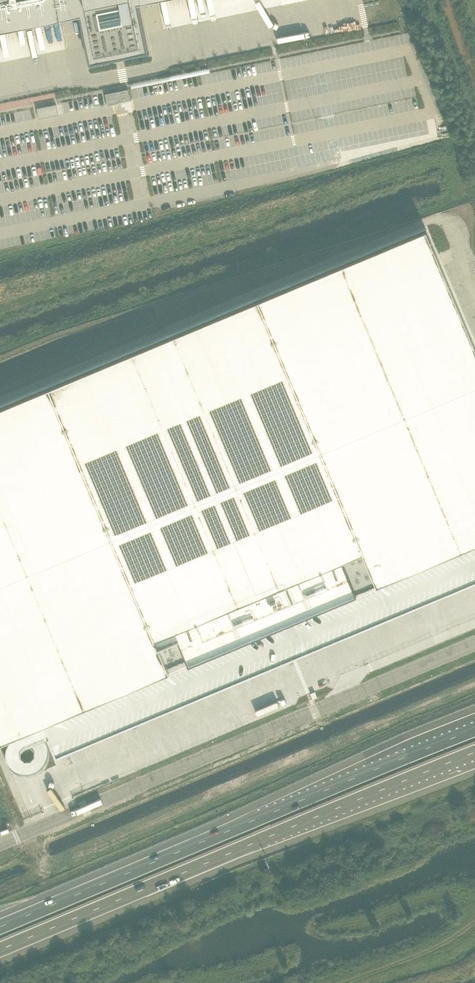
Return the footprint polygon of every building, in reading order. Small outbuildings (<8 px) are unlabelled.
[(81,12),(90,60),(147,48),(137,1),(140,0),(0,0),(0,28),(81,12)] [(107,92),(109,104),(133,99),(130,87),(107,92)] [(37,106),(38,116),(58,113),(56,104),(37,106)] [(194,658),(197,665),(353,600),(350,592),(474,540),(474,347),(425,227),(0,404),(0,739),(194,658)]
